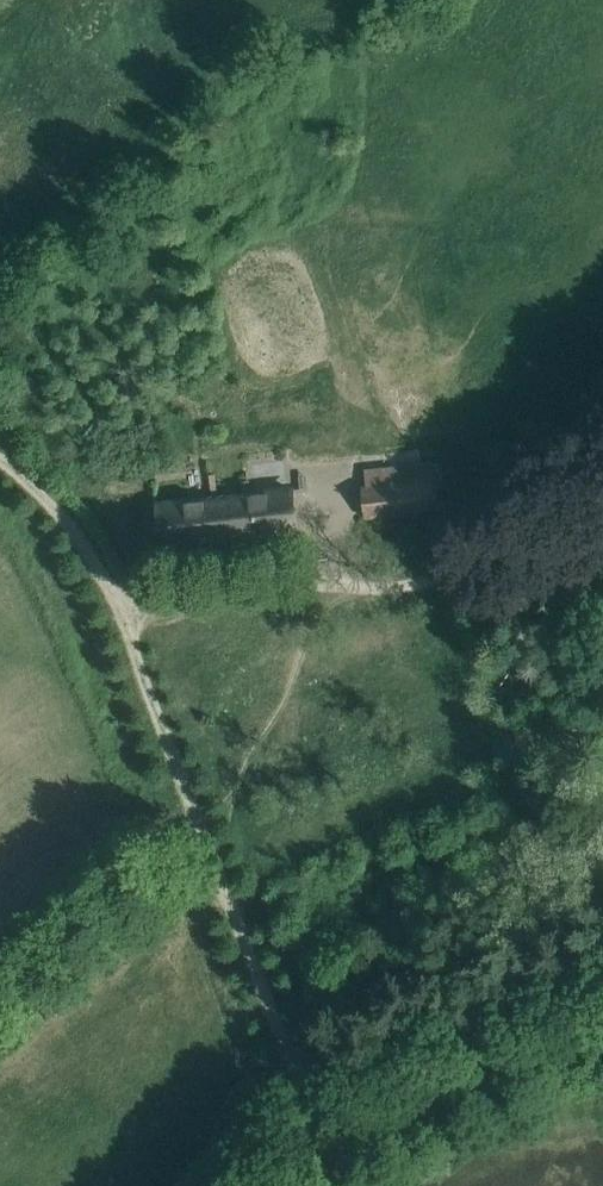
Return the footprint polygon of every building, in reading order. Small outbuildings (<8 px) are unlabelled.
[(439,509),(435,478),(362,487),(365,518),(439,509)] [(292,489),(182,502),(159,505),(164,547),(178,545),(179,550),(190,549),(190,544),(297,531),(292,489)]
